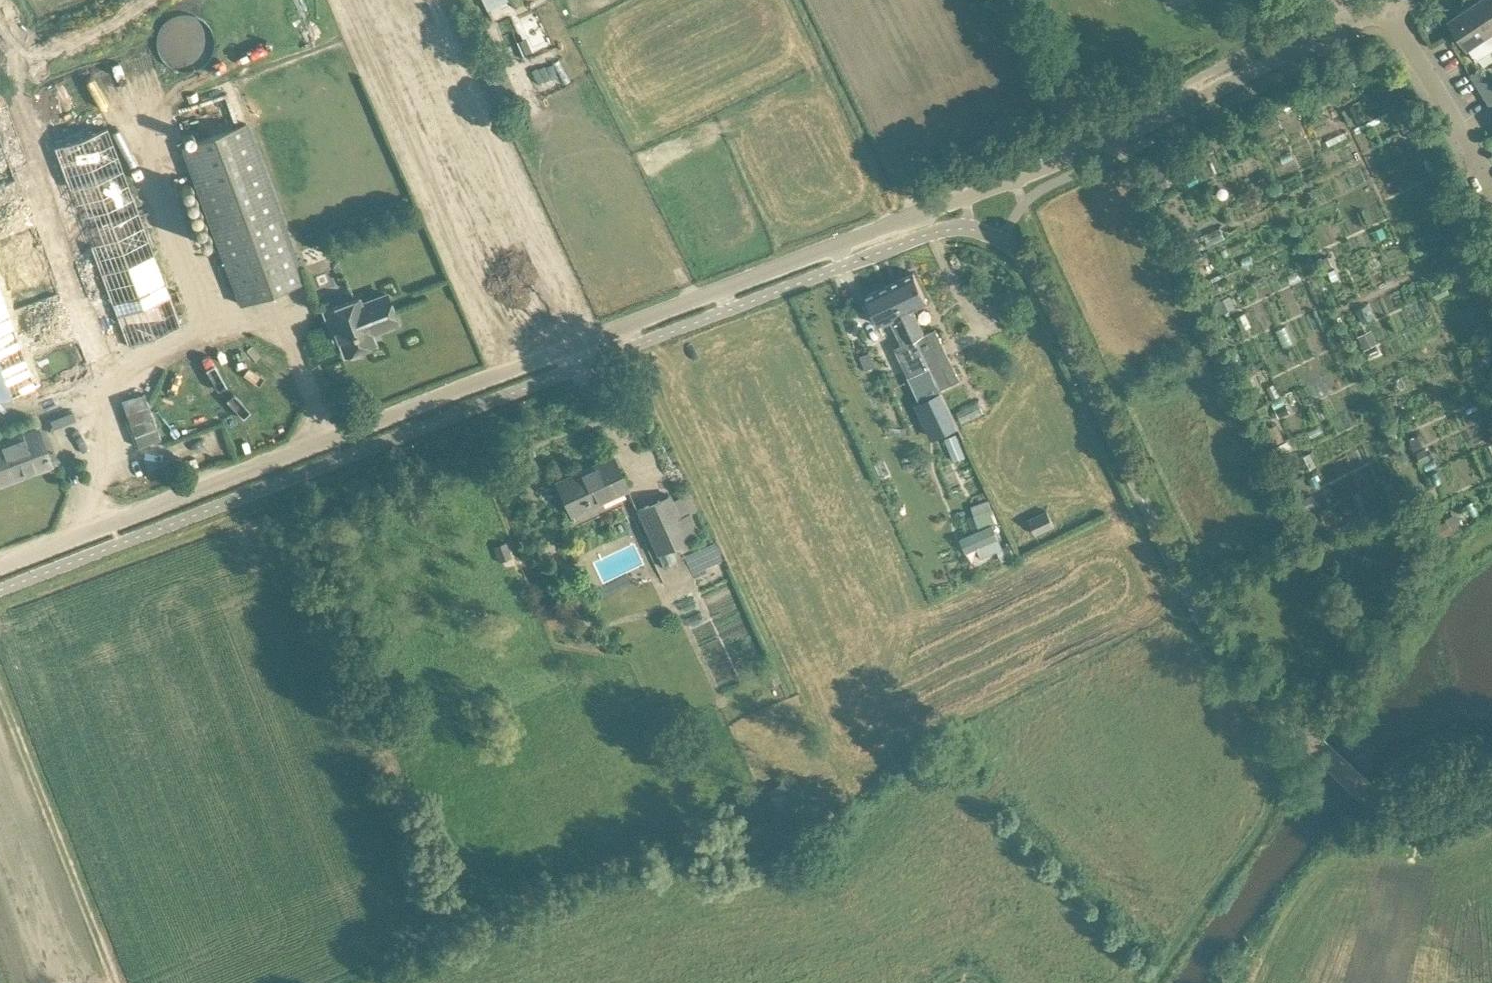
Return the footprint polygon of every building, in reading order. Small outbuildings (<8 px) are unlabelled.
[(1471,3),(1490,32),(1491,31),(1491,0),(1476,0),(1471,3)] [(1471,3),(1449,18),(1477,60),(1491,50),(1491,34),(1490,32),(1471,3)] [(207,16),(159,16),(160,68),(208,67),(207,16)] [(516,41),(522,54),(531,50),(525,37),(516,41)] [(1382,57),(1374,61),(1381,74),(1389,70),(1382,57)] [(167,105),(241,304),(304,280),(246,123),(231,81),(167,105)] [(1329,88),(1315,94),(1319,103),(1333,97),(1329,88)] [(1263,116),(1267,126),(1277,121),(1273,111),(1263,116)] [(54,137),(116,344),(182,324),(178,313),(184,311),(177,289),(162,293),(110,121),(54,137)] [(23,392),(33,427),(34,409),(28,390),(72,378),(0,126),(0,398),(23,392)] [(1420,136),(1412,140),(1416,149),(1424,145),(1420,136)] [(1165,175),(1158,178),(1161,186),(1169,182),(1165,175)] [(1304,232),(1305,231),(1312,229),(1309,223),(1303,226),(1302,226),(1304,232)] [(1320,260),(1325,269),(1332,266),(1327,257),(1320,260)] [(1208,260),(1198,265),(1205,278),(1215,273),(1208,260)] [(74,272),(88,316),(103,312),(89,267),(74,272)] [(914,272),(889,283),(928,367),(937,386),(938,385),(940,388),(960,379),(935,328),(925,333),(913,308),(927,301),(914,272)] [(1222,290),(1218,280),(1210,283),(1214,293),(1222,290)] [(928,367),(889,283),(865,295),(878,324),(894,317),(905,342),(897,346),(911,375),(928,367)] [(376,342),(371,332),(379,329),(398,322),(387,294),(361,304),(359,298),(328,309),(335,328),(331,330),(335,342),(339,341),(344,354),(348,353),(350,356),(354,356),(358,355),(362,352),(360,348),(376,342)] [(1374,343),(1370,333),(1359,338),(1363,348),(1374,343)] [(1254,373),(1246,376),(1254,394),(1262,390),(1254,373)] [(919,400),(915,402),(931,437),(957,425),(941,390),(919,400)] [(942,434),(952,454),(962,450),(952,429),(942,434)] [(24,472),(25,473),(51,463),(38,430),(0,444),(0,481),(24,472)] [(1418,435),(1410,439),(1414,449),(1422,445),(1418,435)] [(1425,463),(1435,458),(1430,448),(1421,453),(1425,463)] [(1309,454),(1299,458),(1305,471),(1315,466),(1309,454)] [(600,463),(542,485),(554,516),(612,494),(600,463)] [(1313,487),(1319,484),(1314,475),(1308,478),(1313,487)] [(639,509),(659,554),(664,566),(676,560),(671,549),(699,536),(689,514),(682,517),(671,494),(639,509)] [(1298,501),(1303,511),(1316,505),(1311,495),(1298,501)] [(992,508),(974,514),(978,527),(996,521),(992,508)] [(1323,524),(1318,515),(1307,520),(1312,529),(1323,524)] [(992,523),(960,538),(966,552),(977,547),(981,557),(999,549),(1003,547),(992,523)] [(1014,553),(1010,544),(1003,547),(999,549),(1003,558),(1014,553)] [(769,687),(781,682),(775,666),(762,671),(769,687)]
